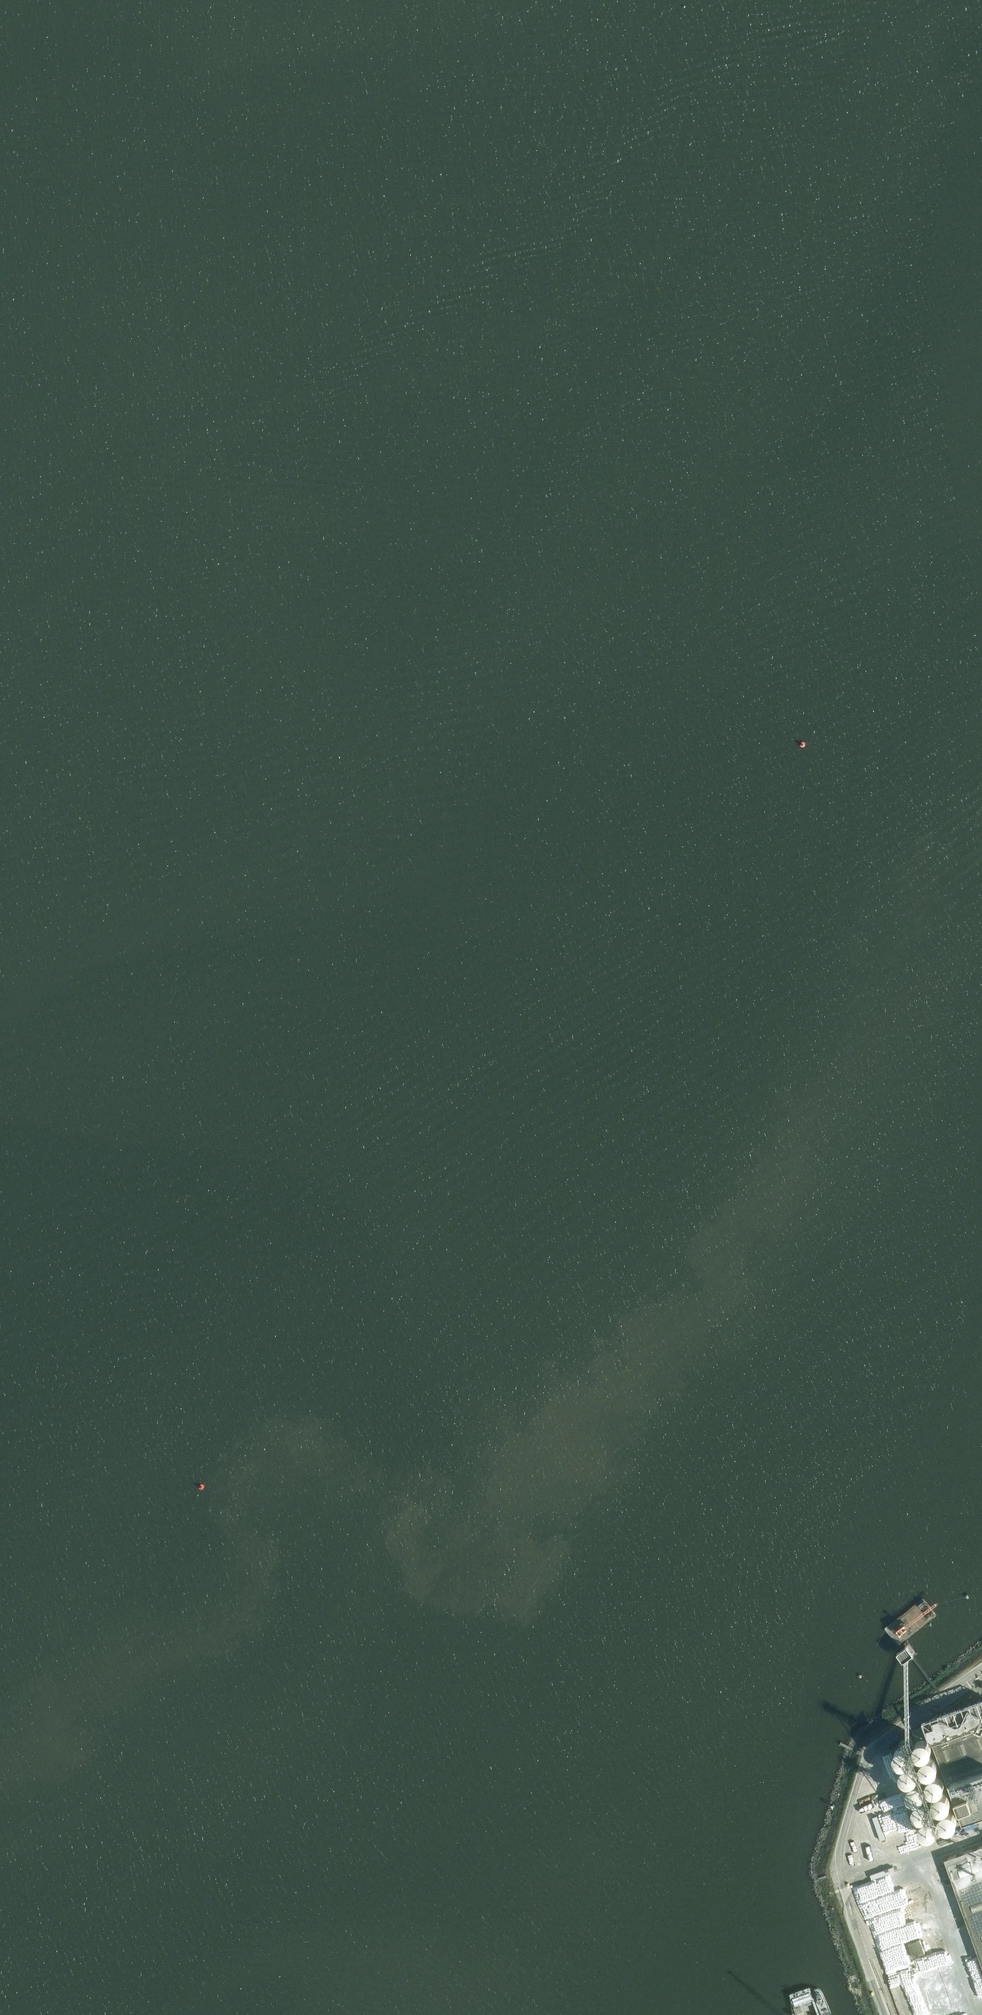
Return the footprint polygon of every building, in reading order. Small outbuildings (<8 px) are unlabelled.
[(980,1701),(942,1715),(942,1716),(934,1719),(936,1725),(927,1728),(931,1738),(959,1815),(962,1824),(981,1817),(981,1703),(980,1701)] [(914,1751),(919,1756),(927,1756),(932,1750),(931,1743),(926,1738),(919,1739),(914,1744),(914,1751)] [(894,1758),(900,1763),(907,1763),(912,1758),(912,1750),(906,1746),(899,1746),(894,1751),(894,1758)] [(919,1769),(925,1774),(932,1774),(937,1768),(937,1761),(931,1756),(924,1757),(919,1762),(919,1769)] [(900,1776),(905,1781),(913,1781),(918,1775),(917,1768),(912,1763),(905,1763),(900,1769),(900,1776)] [(927,1788),(932,1793),(940,1793),(944,1787),(944,1780),(939,1775),(931,1775),(927,1781),(927,1788)] [(907,1794),(912,1799),(919,1799),(924,1794),(924,1786),(919,1781),(911,1782),(906,1787),(907,1794)] [(933,1806),(938,1810),(946,1810),(951,1805),(950,1798),(945,1793),(938,1793),(933,1798),(933,1806)] [(913,1812),(918,1817),(926,1816),(931,1811),(930,1804),(925,1799),(918,1799),(913,1805),(913,1812)] [(940,1823),(945,1828),(952,1828),(957,1823),(957,1815),(951,1810),(944,1811),(939,1816),(940,1823)] [(919,1830),(925,1835),(932,1834),(937,1829),(937,1822),(931,1817),(924,1817),(919,1822),(919,1830)] [(944,1858),(981,1964),(981,1845),(944,1858)] [(868,1872),(885,1932),(949,1913),(931,1853),(868,1872)] [(932,1924),(923,1927),(930,1947),(951,1940),(949,1934),(937,1938),(932,1924)] [(920,1939),(908,1943),(913,1957),(925,1953),(920,1939)] [(908,1984),(918,2014),(936,2014),(935,2011),(978,1997),(971,1972),(949,1979),(947,1972),(908,1984)]
